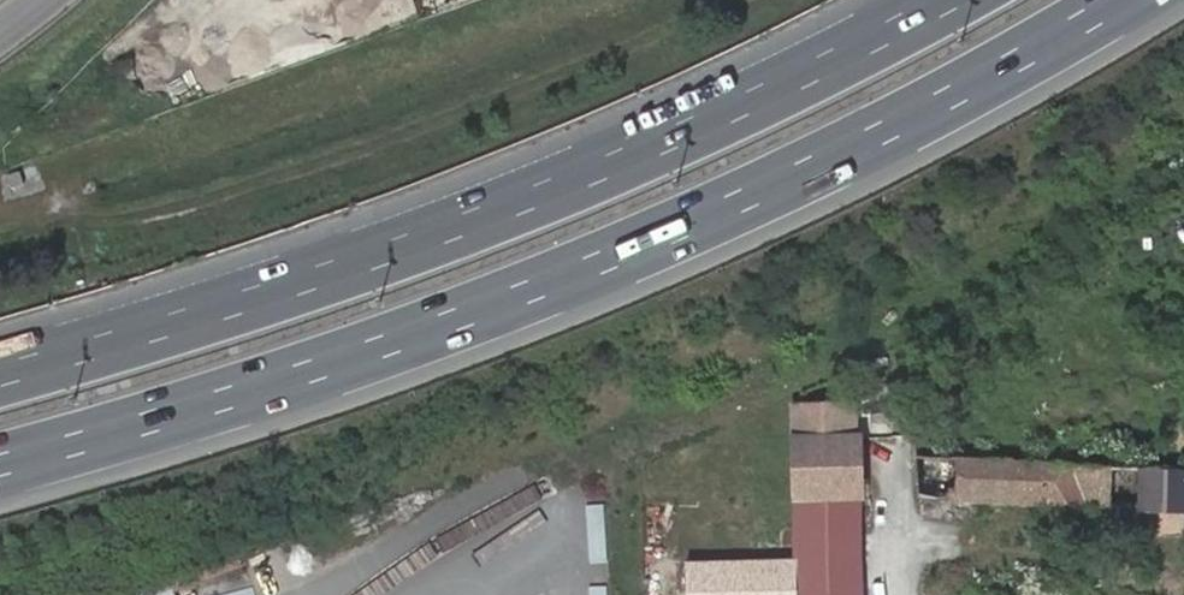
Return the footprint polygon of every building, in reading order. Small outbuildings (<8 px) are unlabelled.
[(793,407),(795,496),(796,560),(797,594),(868,594),(866,497),(865,432),(851,434),(852,409),(793,407)] [(914,451),(915,495),(1183,513),(1183,465),(914,451)] [(796,560),(686,562),(687,594),(797,594),(796,560)]
